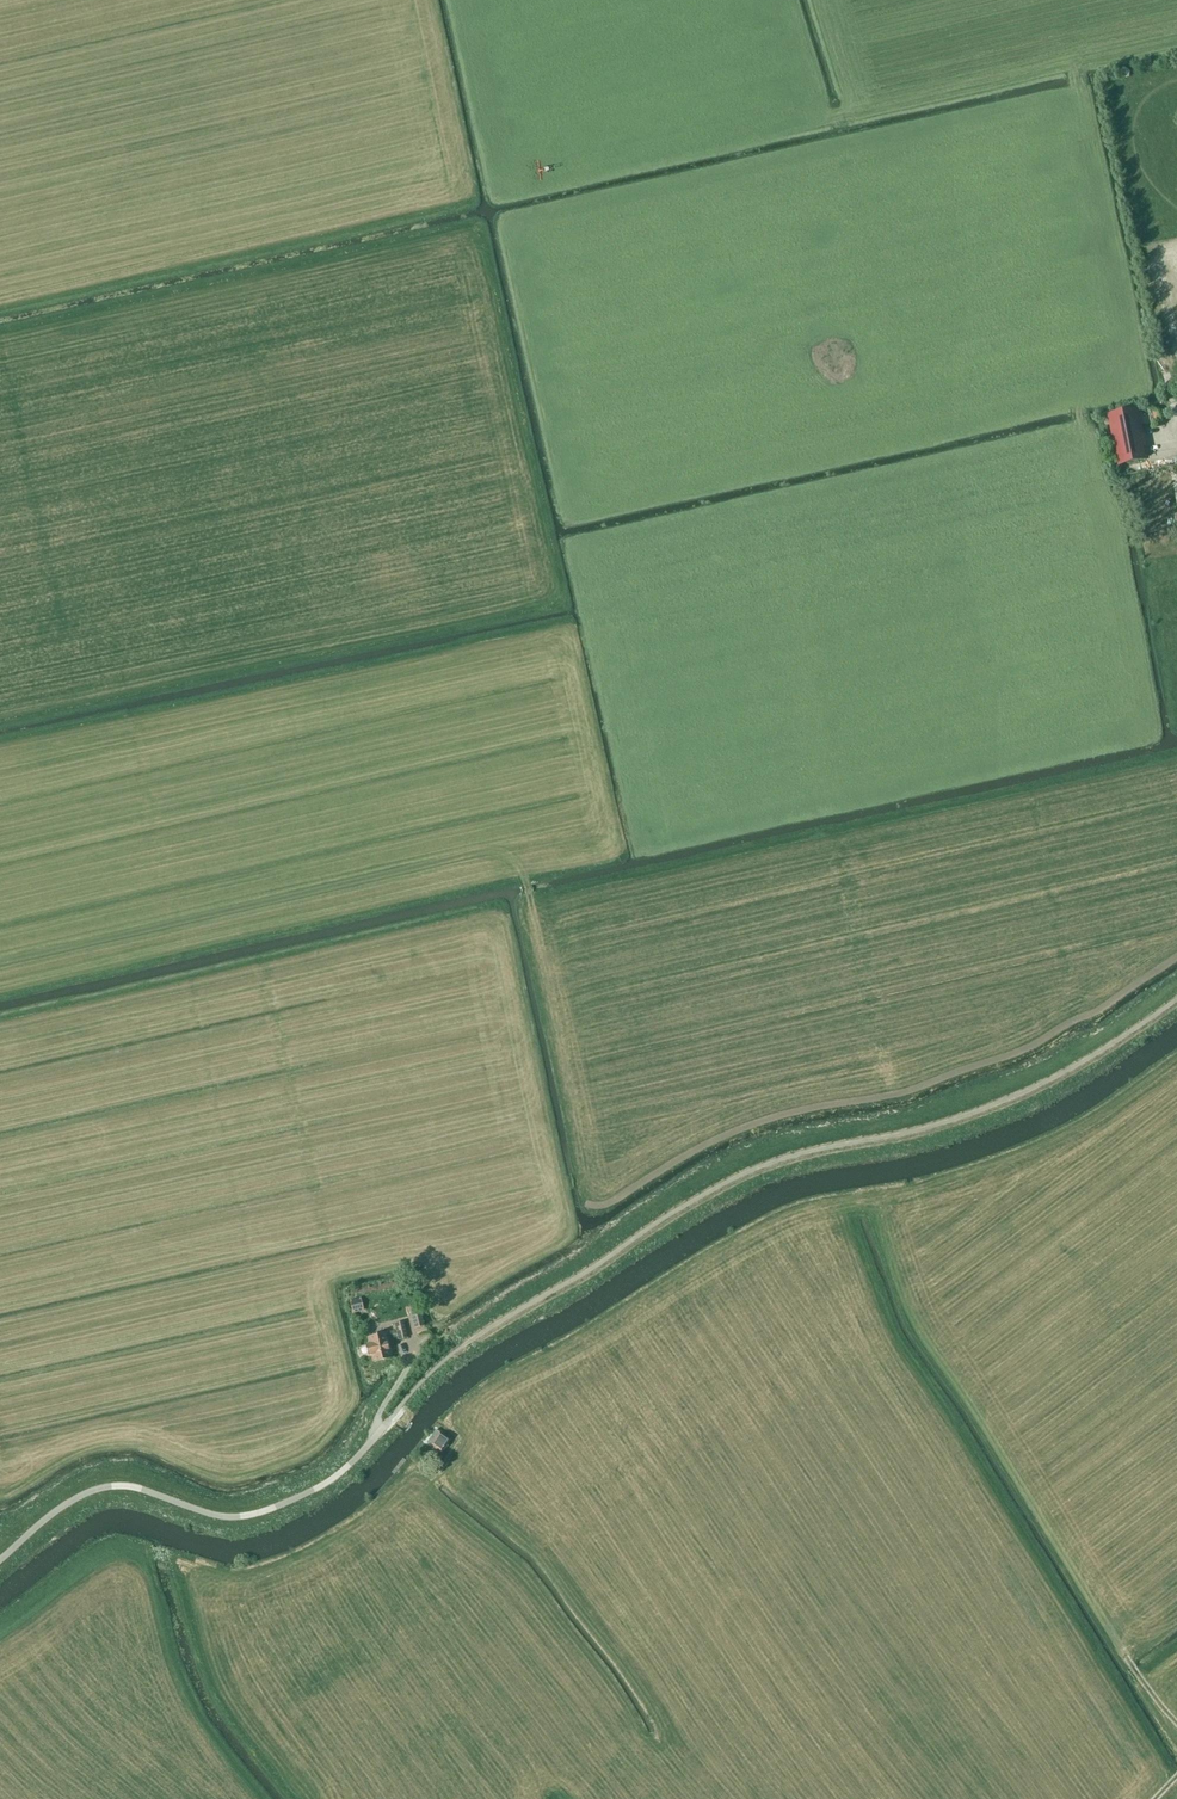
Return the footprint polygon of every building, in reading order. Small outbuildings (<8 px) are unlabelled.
[(1145,458),(1136,411),(1111,416),(1121,463),(1145,458)] [(363,1310),(360,1297),(349,1300),(352,1313),(363,1310)] [(424,1325),(420,1309),(410,1312),(414,1328),(424,1325)] [(398,1340),(407,1337),(403,1322),(394,1324),(398,1340)] [(373,1361),(392,1357),(387,1332),(368,1337),(369,1344),(366,1344),(369,1355),(372,1354),(373,1361)] [(447,1444),(450,1439),(440,1432),(431,1445),(441,1452),(447,1444)]
